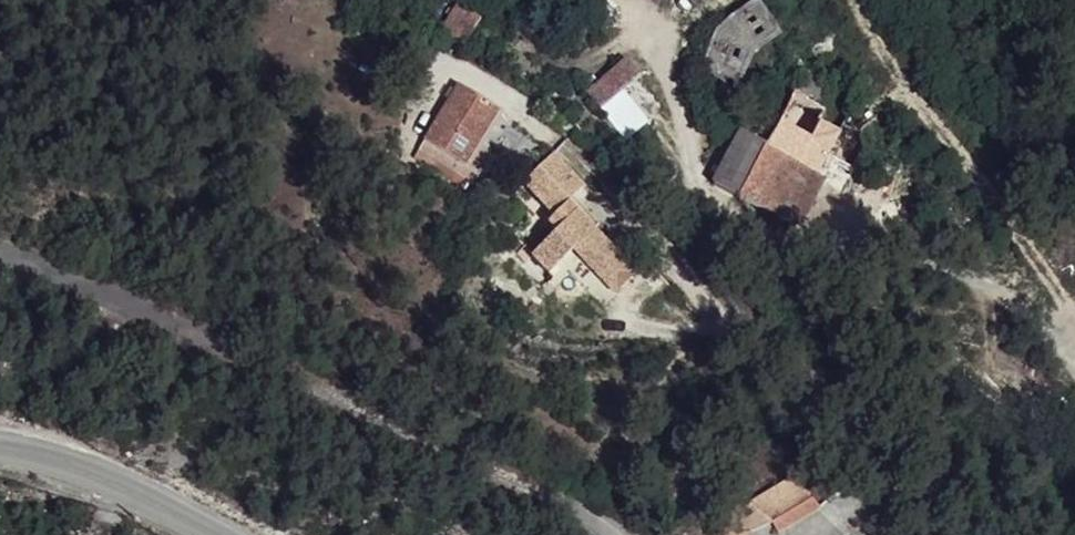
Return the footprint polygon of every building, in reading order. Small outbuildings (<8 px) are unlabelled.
[(780,25),(753,5),(717,32),(706,84),(685,96),(696,113),(735,135),(711,180),(796,226),(868,95),(839,78),(842,72),(794,44),(800,32),(780,25)] [(470,34),(456,24),(440,46),(456,57),(470,34)] [(662,108),(626,62),(590,87),(629,138),(662,108)] [(498,104),(459,79),(418,142),(471,176),(478,166),(464,156),(498,104)] [(581,185),(551,152),(522,178),(552,211),(565,199),(571,194),(581,185)] [(496,174),(475,173),(465,189),(484,211),(509,189),(496,174)] [(571,194),(565,199),(590,227),(596,222),(571,194)] [(554,226),(540,238),(557,258),(570,246),(600,280),(620,262),(590,227),(565,199),(552,211),(546,217),(554,226)] [(557,258),(540,238),(528,249),(545,268),(557,258)] [(630,272),(620,262),(600,280),(609,290),(630,272)] [(757,498),(770,534),(784,534),(815,524),(800,482),(757,498)] [(749,532),(758,533),(760,510),(739,509),(738,534),(749,534),(749,532)]
